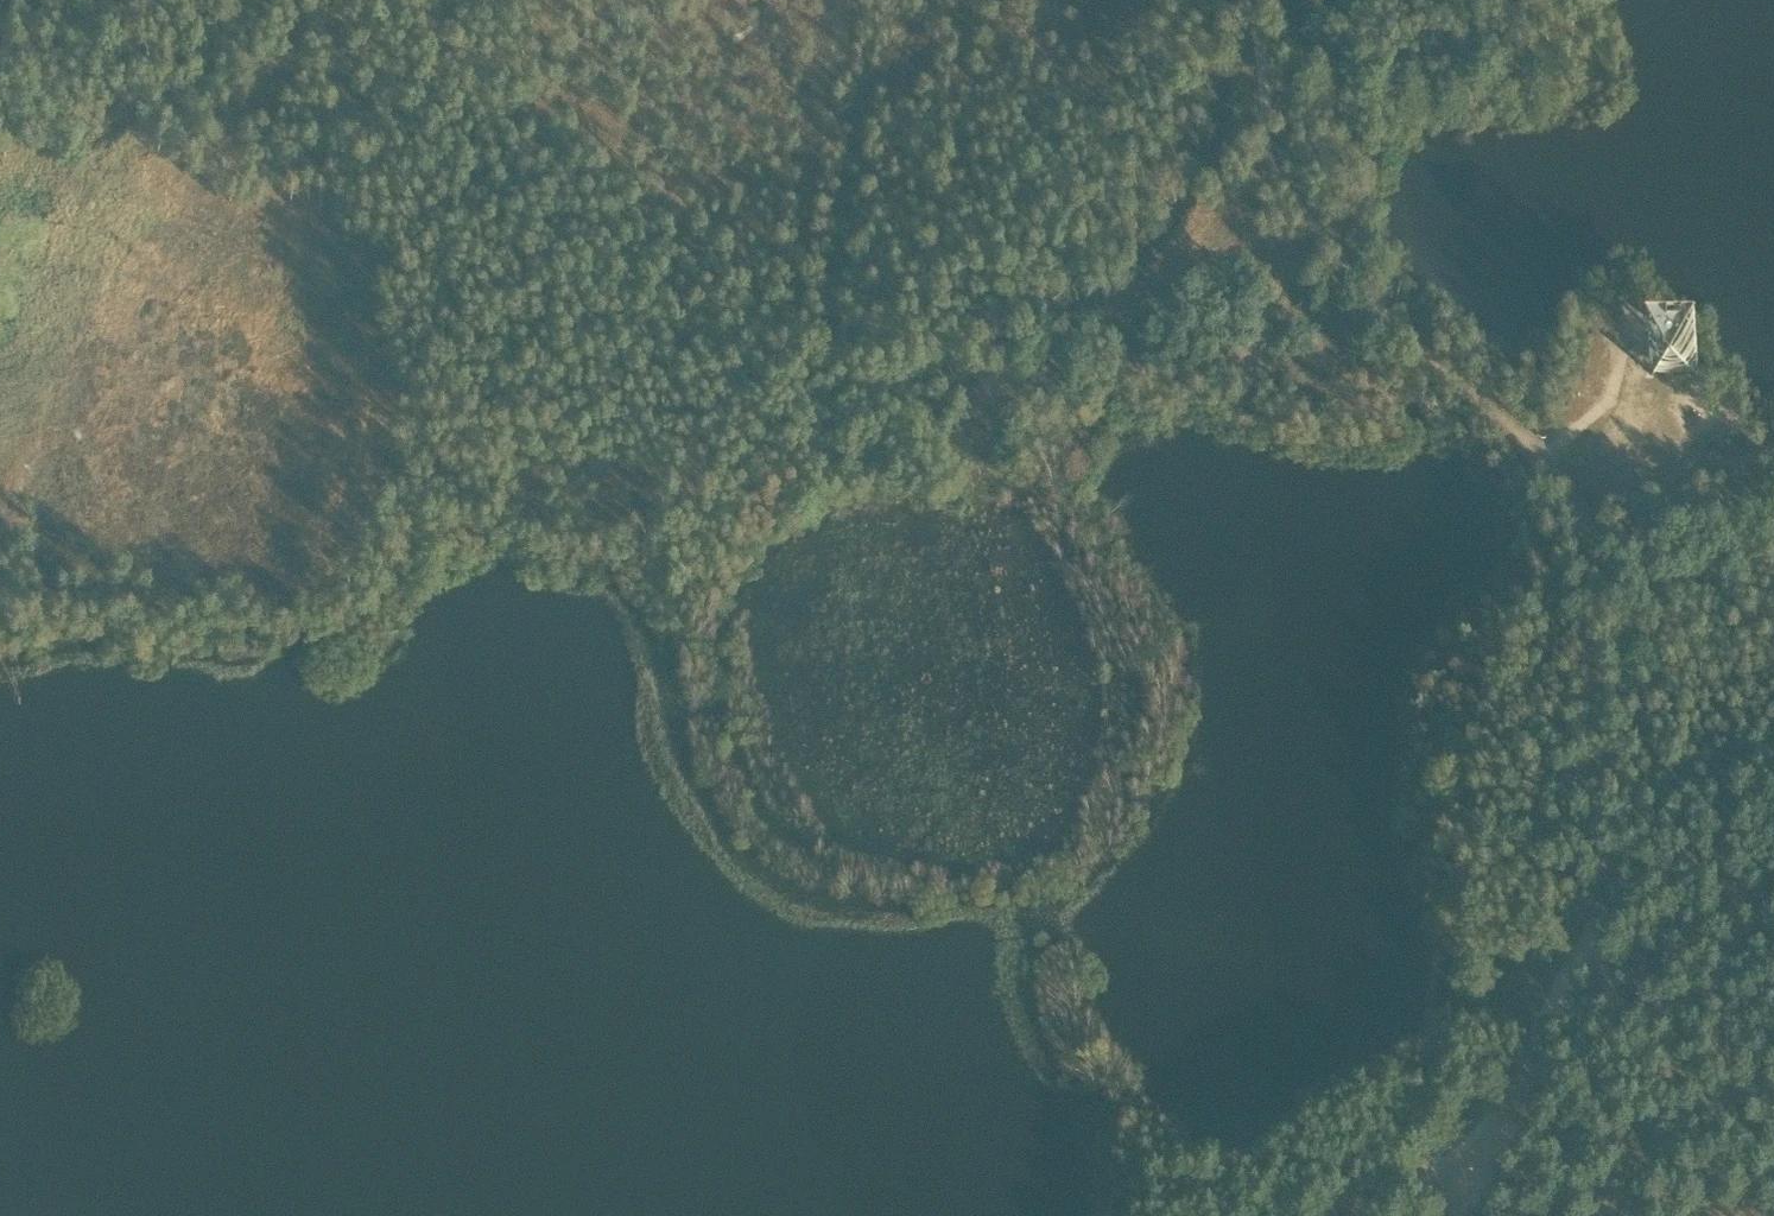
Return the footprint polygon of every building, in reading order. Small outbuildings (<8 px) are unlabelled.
[(1699,350),(1650,349),(1658,364),(1673,390),(1699,350)]
